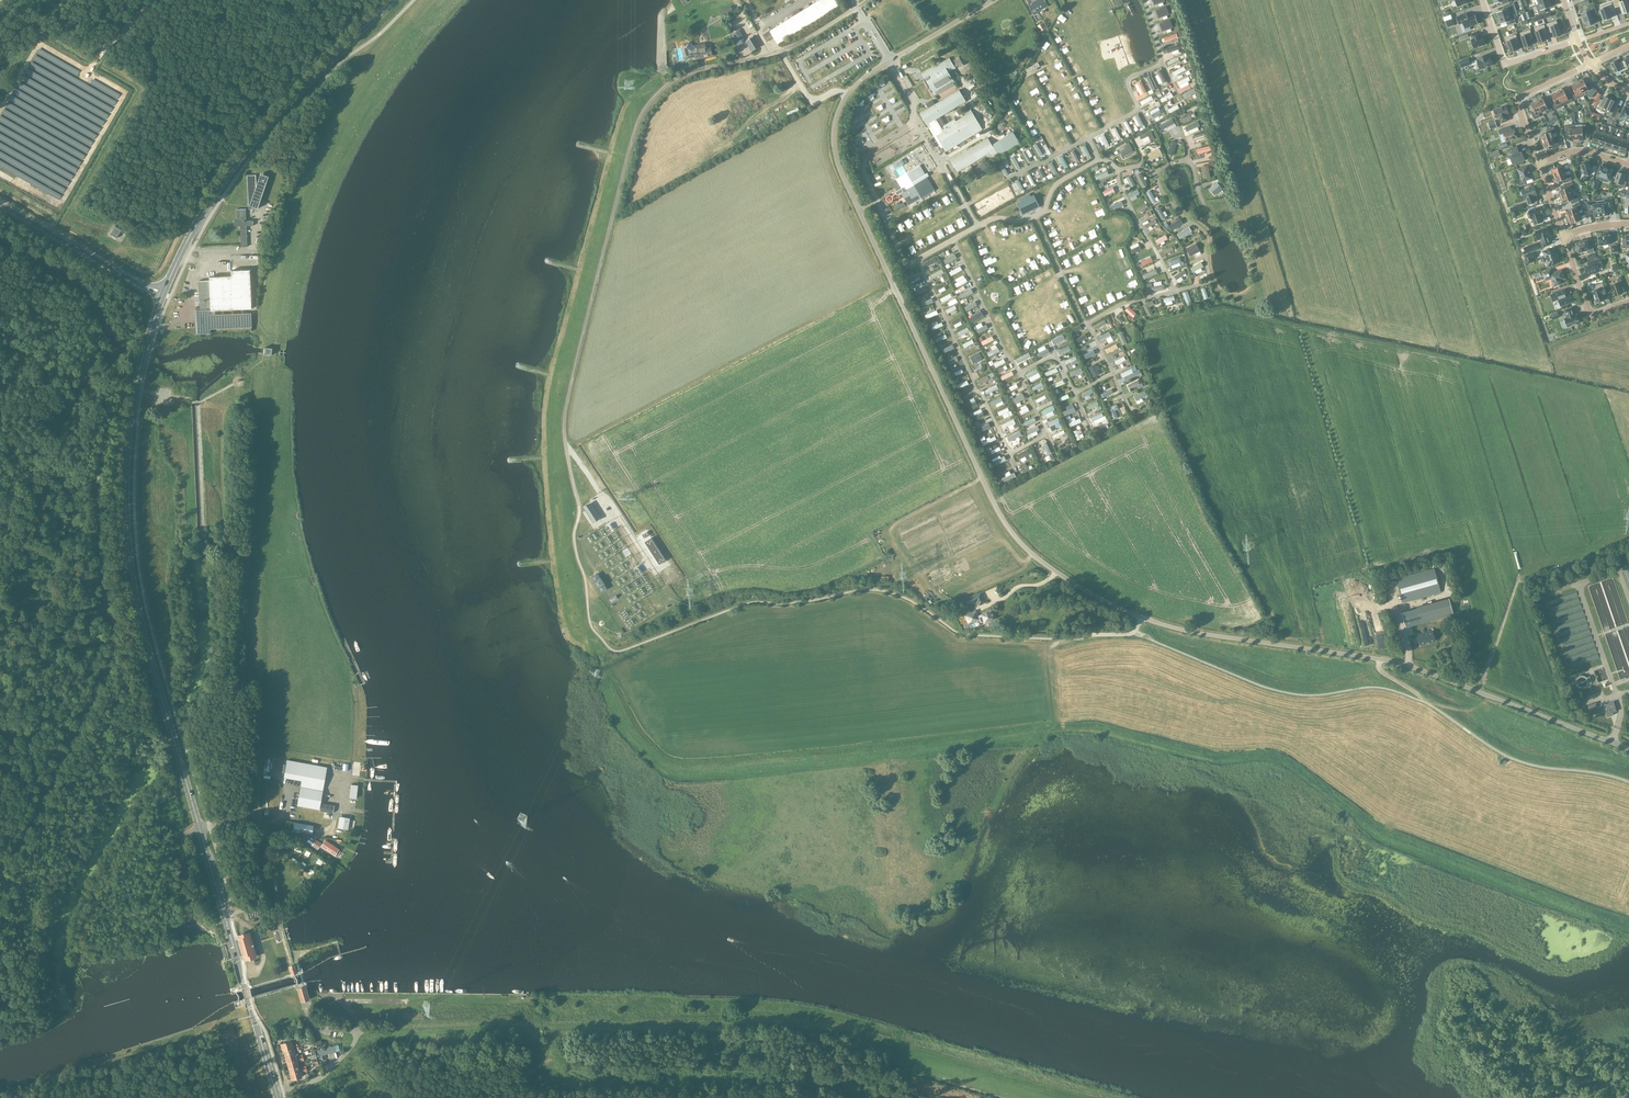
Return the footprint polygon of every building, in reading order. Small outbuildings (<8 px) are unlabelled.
[(770,32),(763,36),(767,42),(774,38),(777,44),(839,5),(836,0),(820,0),(800,12),(798,9),(794,12),(795,15),(770,32)] [(1044,0),(1037,0),(1032,3),(1033,4),(1029,6),(1033,15),(1038,13),(1037,12),(1048,6),(1044,0)] [(1627,0),(1625,0),(1620,2),(1619,0),(1613,0),(1612,0),(1615,8),(1620,6),(1623,14),(1628,12),(1628,7),(1627,0)] [(1550,1),(1536,5),(1538,11),(1539,15),(1545,12),(1544,9),(1552,7),(1550,1)] [(1599,7),(1604,20),(1611,18),(1609,11),(1614,9),(1612,3),(1599,7)] [(1497,12),(1499,18),(1513,13),(1510,4),(1503,7),(1504,10),(1497,12)] [(1588,8),(1586,9),(1587,12),(1583,14),(1584,17),(1583,17),(1584,22),(1586,22),(1587,26),(1594,24),(1591,15),(1594,14),(1597,13),(1594,4),(1588,6),(1588,8)] [(731,6),(720,12),(723,17),(733,11),(731,6)] [(1166,7),(1156,11),(1159,18),(1163,17),(1167,15),(1169,15),(1166,7)] [(1513,13),(1499,18),(1501,24),(1508,21),(1509,25),(1516,22),(1513,13)] [(1475,14),(1468,17),(1467,14),(1456,17),(1459,24),(1462,33),(1471,30),(1470,27),(1478,24),(1475,14)] [(1452,19),(1446,21),(1448,27),(1454,25),(1452,19)] [(1170,20),(1160,24),(1162,32),(1166,30),(1171,29),(1172,28),(1170,20)] [(1561,35),(1556,21),(1546,24),(1549,31),(1552,30),(1553,32),(1554,37),(1561,35)] [(1547,32),(1544,25),(1534,28),(1539,43),(1546,40),(1544,35),(1544,33),(1547,32)] [(739,30),(731,35),(736,43),(741,40),(744,38),(739,30)] [(1532,37),(1530,30),(1520,33),(1525,47),(1532,45),(1530,40),(1529,38),(1532,37)] [(1163,41),(1177,37),(1176,31),(1162,35),(1163,41)] [(1478,32),(1471,34),(1473,40),(1472,40),(1474,48),(1478,46),(1478,47),(1482,46),(1482,45),(1485,44),(1483,36),(1479,38),(1479,36),(1478,32)] [(1518,42),(1516,34),(1506,38),(1511,52),(1518,50),(1516,45),(1515,43),(1518,42)] [(760,46),(754,37),(746,41),(751,51),(760,46)] [(710,48),(706,49),(705,43),(695,45),(696,47),(689,43),(686,48),(693,52),(697,51),(699,59),(712,56),(710,48)] [(1166,52),(1178,50),(1176,43),(1165,45),(1166,52)] [(935,95),(954,83),(948,72),(955,68),(954,67),(958,64),(960,67),(967,63),(962,55),(955,59),(956,60),(951,62),(949,58),(922,74),(935,95)] [(1479,60),(1477,61),(1480,69),(1492,65),(1489,57),(1488,57),(1487,55),(1479,58),(1479,60)] [(1621,62),(1624,71),(1628,69),(1627,67),(1628,66),(1628,57),(1628,55),(1623,57),(1624,60),(1621,62)] [(1169,67),(1173,66),(1173,63),(1178,62),(1177,57),(1168,58),(1169,67)] [(1616,60),(1610,63),(1612,66),(1611,67),(1613,71),(1614,70),(1615,73),(1620,71),(1621,73),(1624,71),(1621,62),(1618,63),(1616,60)] [(1038,62),(1025,70),(1027,73),(1040,66),(1038,62)] [(1173,75),(1183,70),(1181,66),(1171,70),(1173,75)] [(1150,74),(1146,75),(1151,86),(1155,85),(1150,74)] [(1187,75),(1176,80),(1178,85),(1190,80),(1187,75)] [(1582,79),(1577,81),(1582,93),(1586,91),(1587,94),(1591,98),(1597,91),(1598,91),(1590,84),(1587,86),(1584,80),(1582,81),(1582,79)] [(1547,86),(1551,92),(1561,87),(1558,80),(1547,86)] [(1582,93),(1577,81),(1572,83),(1572,84),(1573,84),(1573,85),(1572,86),(1575,92),(1572,94),(1575,100),(1581,98),(1579,95),(1583,94),(1582,93)] [(1182,92),(1185,97),(1196,90),(1193,86),(1182,92)] [(1562,88),(1557,91),(1564,105),(1573,101),(1570,95),(1567,96),(1563,89),(1562,90),(1561,89),(1562,89),(1562,88)] [(929,108),(919,113),(941,149),(943,147),(945,151),(982,129),(970,110),(961,115),(962,117),(955,121),(954,119),(941,127),(936,119),(965,102),(959,90),(935,105),(932,100),(926,104),(928,106),(929,108)] [(1161,101),(1172,96),(1170,91),(1159,97),(1161,101)] [(1553,94),(1551,95),(1555,102),(1552,103),(1555,110),(1564,105),(1557,91),(1552,93),(1553,94)] [(1599,100),(1602,95),(1598,92),(1593,101),(1597,103),(1599,100)] [(12,124),(9,132),(32,142),(34,138),(40,141),(45,130),(41,128),(51,105),(27,94),(16,119),(11,117),(9,122),(12,124)] [(1141,104),(1152,98),(1150,94),(1139,100),(1141,104)] [(1603,107),(1606,109),(1611,99),(1605,96),(1602,102),(1599,100),(1595,108),(1601,111),(1603,107)] [(1541,98),(1536,100),(1542,112),(1545,110),(1547,113),(1552,111),(1549,104),(1546,106),(1543,99),(1542,100),(1541,98),(1542,98),(1541,98)] [(1615,117),(1617,112),(1618,110),(1615,108),(1618,103),(1611,99),(1606,109),(1610,111),(1608,114),(1615,117)] [(1531,113),(1535,119),(1540,117),(1539,113),(1542,112),(1536,100),(1532,103),(1533,104),(1531,105),(1534,111),(1531,113)] [(1164,106),(1167,112),(1178,107),(1176,103),(1167,107),(1166,104),(1164,106)] [(1506,115),(1509,114),(1506,106),(1494,110),(1496,118),(1499,117),(1501,123),(1508,120),(1506,115)] [(1626,120),(1628,114),(1628,108),(1625,106),(1621,114),(1617,112),(1615,117),(1614,118),(1621,122),(1622,119),(1626,120)] [(50,116),(57,119),(60,112),(53,109),(50,116)] [(1178,117),(1180,121),(1191,118),(1189,113),(1178,117)] [(1161,129),(1174,122),(1172,118),(1158,125),(1161,129)] [(1125,119),(1122,120),(1127,131),(1130,129),(1125,119)] [(1188,133),(1198,129),(1197,126),(1199,125),(1197,119),(1185,124),(1188,133)] [(1114,137),(1118,135),(1114,125),(1110,127),(1114,137)] [(1580,129),(1576,129),(1577,142),(1582,141),(1581,140),(1583,140),(1583,132),(1586,132),(1585,125),(1579,125),(1580,129)] [(1176,126),(1163,130),(1165,136),(1178,132),(1176,126)] [(1571,142),(1577,142),(1576,129),(1572,129),(1572,126),(1566,126),(1566,133),(1570,133),(1570,140),(1572,140),(1572,142),(1571,142)] [(1592,143),(1598,145),(1604,128),(1602,132),(1599,131),(1599,130),(1600,126),(1597,126),(1592,143)] [(1539,137),(1541,142),(1553,138),(1552,134),(1555,133),(1553,127),(1546,129),(1548,133),(1540,135),(1541,136),(1540,137),(1540,136),(1539,137)] [(1503,134),(1506,142),(1517,138),(1514,130),(1507,132),(1506,128),(1498,131),(1500,135),(1503,134)] [(1598,145),(1605,147),(1610,130),(1609,134),(1606,133),(1605,132),(1606,129),(1604,128),(1598,145)] [(999,132),(1001,137),(1007,134),(1005,129),(999,132)] [(1149,138),(1150,139),(1153,137),(1149,129),(1139,134),(1143,141),(1149,138)] [(1191,133),(1193,140),(1201,137),(1204,136),(1202,129),(1191,133)] [(1605,147),(1612,149),(1616,136),(1612,135),(1612,134),(1613,131),(1610,130),(1605,147)] [(1100,140),(1102,144),(1107,141),(1102,132),(1093,138),(1096,143),(1100,140)] [(1013,133),(992,145),(998,156),(1019,143),(1013,133)] [(1612,149),(1618,151),(1624,134),(1621,133),(1620,137),(1619,137),(1616,136),(1612,149)] [(1628,142),(1628,136),(1628,135),(1627,139),(1626,140),(1622,139),(1624,134),(1618,151),(1625,153),(1628,142)] [(1541,142),(1543,147),(1543,146),(1544,146),(1545,147),(1552,145),(1553,148),(1560,146),(1556,136),(1553,138),(1541,142)] [(30,155),(7,143),(7,142),(0,138),(0,154),(24,166),(30,155)] [(987,138),(950,160),(957,172),(986,155),(990,161),(998,156),(992,145),(987,138)] [(1170,139),(1166,153),(1171,154),(1175,140),(1170,139)] [(1128,141),(1117,146),(1123,159),(1128,157),(1126,153),(1132,150),(1128,141)] [(1036,142),(1032,144),(1038,156),(1042,154),(1036,142)] [(1083,155),(1088,153),(1084,143),(1079,145),(1083,155)] [(1146,151),(1150,160),(1162,154),(1158,146),(1146,151)] [(1507,150),(1509,156),(1510,156),(1513,164),(1525,160),(1522,152),(1519,153),(1517,147),(1507,150)] [(1035,159),(1032,154),(1028,156),(1024,148),(1020,151),(1027,163),(1035,159)] [(1073,148),(1069,150),(1074,161),(1078,159),(1073,148)] [(1012,155),(1014,153),(1012,151),(1007,154),(1015,169),(1019,167),(1012,155)] [(909,171),(902,159),(889,167),(896,179),(892,182),(897,191),(895,192),(897,195),(901,193),(909,206),(935,190),(927,177),(929,176),(927,173),(925,174),(920,165),(909,171)] [(1052,173),(1055,172),(1051,160),(1047,161),(1052,173)] [(977,173),(978,176),(986,172),(989,170),(984,162),(974,168),(977,173)] [(1209,176),(1207,163),(1200,164),(1201,177),(1209,176)] [(1553,176),(1566,172),(1574,169),(1571,163),(1568,164),(1569,168),(1565,169),(1564,166),(1552,170),(1553,171),(1552,172),(1551,171),(1553,176)] [(1586,163),(1580,165),(1583,173),(1581,177),(1588,179),(1589,175),(1592,174),(1594,175),(1597,167),(1593,165),(1592,168),(1589,167),(1588,164),(1586,163)] [(1524,181),(1531,179),(1529,174),(1530,173),(1529,171),(1528,171),(1527,166),(1518,170),(1521,179),(1519,179),(1520,182),(1517,183),(1519,187),(1525,184),(1524,181)] [(1598,176),(1597,178),(1600,179),(1601,176),(1608,179),(1609,179),(1611,170),(1612,170),(1611,170),(1607,169),(1607,168),(1605,168),(1601,167),(1601,166),(1600,166),(1600,167),(1598,175),(1598,176)] [(1034,169),(1036,173),(1039,172),(1040,176),(1043,175),(1040,167),(1034,169)] [(1092,173),(1095,179),(1108,174),(1105,168),(1092,173)] [(1139,170),(1135,172),(1141,186),(1145,184),(1139,170)] [(1028,172),(1025,174),(1031,184),(1034,182),(1028,172)] [(1566,172),(1553,176),(1555,181),(1556,181),(1557,182),(1564,180),(1565,183),(1571,180),(1569,174),(1567,175),(1566,172)] [(1625,188),(1627,182),(1624,181),(1626,175),(1618,172),(1614,182),(1620,184),(1619,186),(1625,188)] [(1125,175),(1129,184),(1133,182),(1129,173),(1125,175)] [(248,175),(248,209),(257,209),(269,177),(261,174),(256,186),(256,175),(248,175)] [(1017,178),(1014,179),(1019,191),(1023,189),(1017,178)] [(1214,194),(1222,187),(1215,180),(1208,187),(1214,194)] [(1558,192),(1560,197),(1572,193),(1571,189),(1574,188),(1572,183),(1565,185),(1566,188),(1559,190),(1560,192),(1559,192),(1558,192)] [(1112,185),(1101,189),(1103,195),(1114,191),(1112,185)] [(1136,187),(1127,192),(1129,197),(1139,193),(1136,187)] [(1532,197),(1537,195),(1534,187),(1521,191),(1524,199),(1526,199),(1528,204),(1535,202),(1534,198),(1533,199),(1532,197)] [(1150,201),(1154,199),(1149,188),(1145,190),(1150,201)] [(1110,200),(1120,194),(1119,191),(1108,197),(1110,200)] [(1572,193),(1560,197),(1562,202),(1563,201),(1564,203),(1571,200),(1572,204),(1579,201),(1577,195),(1573,197),(1572,193)] [(1030,196),(1029,194),(1018,199),(1019,202),(1016,203),(1020,212),(1022,212),(1023,214),(1038,208),(1037,205),(1038,204),(1034,195),(1030,196)] [(1219,213),(1227,210),(1223,198),(1215,200),(1219,213)] [(1112,201),(1114,207),(1122,204),(1120,199),(1112,201)] [(1604,200),(1600,200),(1602,216),(1604,216),(1604,217),(1608,216),(1608,215),(1609,215),(1608,208),(1613,207),(1612,199),(1604,200)] [(1599,216),(1602,216),(1600,200),(1595,201),(1586,202),(1589,211),(1594,210),(1595,217),(1596,217),(1596,218),(1599,217),(1599,216)] [(1138,211),(1147,206),(1145,201),(1135,207),(1138,211)] [(1565,213),(1567,218),(1579,214),(1578,210),(1581,209),(1579,203),(1572,206),(1573,209),(1566,211),(1567,213),(1566,213),(1565,213)] [(1540,216),(1543,215),(1541,207),(1528,211),(1528,212),(1527,212),(1527,214),(1528,218),(1530,219),(1531,219),(1532,219),(1534,225),(1542,222),(1541,218),(1541,219),(1540,216)] [(253,223),(253,220),(245,221),(245,217),(245,209),(236,209),(236,210),(237,210),(237,221),(233,221),(233,227),(239,226),(240,229),(241,246),(240,246),(240,247),(241,247),(247,246),(246,226),(249,226),(253,226),(253,223)] [(1588,211),(1579,214),(1567,218),(1569,223),(1569,222),(1570,222),(1571,224),(1582,220),(1581,216),(1585,215),(1586,218),(1590,217),(1588,211)] [(1170,229),(1182,223),(1179,217),(1167,223),(1170,229)] [(1148,229),(1157,225),(1154,218),(1145,221),(1148,229)] [(1179,237),(1191,230),(1187,224),(1176,232),(1179,237)] [(117,238),(121,230),(114,226),(110,234),(117,238)] [(1543,247),(1550,244),(1548,239),(1547,237),(1550,236),(1547,227),(1535,231),(1538,240),(1540,239),(1543,247)] [(1106,238),(1111,236),(1109,229),(1103,232),(1106,238)] [(1164,233),(1154,238),(1156,242),(1167,237),(1164,233)] [(1610,235),(1598,237),(1599,246),(1611,244),(1610,235)] [(918,248),(924,245),(920,237),(914,240),(918,248)] [(1575,244),(1576,248),(1577,248),(1578,252),(1587,250),(1588,254),(1594,252),(1592,246),(1589,247),(1587,240),(1576,243),(1576,244),(1575,244)] [(1164,252),(1175,247),(1173,243),(1162,248),(1164,252)] [(1196,244),(1187,249),(1191,256),(1196,253),(1200,251),(1196,244)] [(1543,252),(1544,255),(1543,256),(1542,257),(1542,258),(1542,260),(1543,261),(1544,262),(1545,262),(1547,262),(1548,266),(1559,262),(1558,257),(1559,256),(1557,252),(1556,253),(1555,248),(1543,252)] [(1136,255),(1138,260),(1149,256),(1147,251),(1136,255)] [(945,263),(956,258),(954,252),(943,257),(945,263)] [(1526,260),(1536,257),(1534,252),(1525,256),(1526,260)] [(936,261),(934,257),(924,262),(926,266),(936,261)] [(1584,268),(1587,276),(1594,273),(1594,274),(1598,273),(1598,272),(1599,271),(1598,267),(1602,266),(1600,259),(1590,262),(1592,266),(1584,268)] [(959,265),(948,270),(950,275),(961,270),(959,265)] [(932,278),(943,272),(940,267),(929,273),(932,278)] [(1154,267),(1141,273),(1143,279),(1157,272),(1154,267)] [(1042,270),(1046,278),(1050,275),(1046,268),(1042,270)] [(1172,274),(1175,279),(1186,272),(1183,268),(1172,274)] [(210,329),(251,327),(251,313),(209,315),(209,311),(251,309),(249,270),(230,271),(231,276),(209,277),(209,281),(198,281),(198,282),(199,282),(200,310),(196,311),(197,334),(210,334),(210,329)] [(1562,280),(1565,279),(1562,270),(1552,274),(1550,270),(1543,273),(1545,279),(1551,277),(1553,283),(1554,282),(1555,285),(1563,283),(1562,280)] [(909,278),(911,282),(920,278),(917,273),(909,278)] [(957,286),(966,282),(964,277),(955,282),(957,286)] [(1622,294),(1619,286),(1623,285),(1620,278),(1617,279),(1618,283),(1611,286),(1615,296),(1622,294)] [(943,281),(934,284),(936,290),(946,286),(943,281)] [(1150,285),(1152,290),(1164,287),(1162,282),(1150,285)] [(1592,291),(1594,297),(1597,303),(1604,300),(1603,296),(1607,294),(1602,283),(1595,286),(1597,290),(1592,291)] [(1204,300),(1208,298),(1204,285),(1199,287),(1204,300)] [(1186,289),(1180,291),(1181,296),(1185,305),(1192,303),(1186,289)] [(1561,306),(1573,302),(1570,292),(1565,294),(1563,290),(1551,294),(1553,301),(1558,300),(1561,306)] [(941,301),(951,296),(949,292),(939,297),(941,301)] [(928,295),(920,298),(922,305),(930,301),(928,295)] [(965,296),(958,300),(961,305),(968,301),(965,296)] [(1146,312),(1147,315),(1152,313),(1149,306),(1154,304),(1152,298),(1143,302),(1147,312),(1146,312)] [(964,311),(978,304),(976,300),(962,307),(964,311)] [(944,308),(946,312),(949,311),(951,315),(957,312),(954,304),(944,308)] [(935,308),(923,313),(925,318),(937,313),(935,308)] [(1580,322),(1581,321),(1579,317),(1578,317),(1577,314),(1574,315),(1572,308),(1564,310),(1566,315),(1562,317),(1564,321),(1565,320),(1568,327),(1573,325),(1573,326),(1577,325),(1577,324),(1580,322)] [(968,317),(971,322),(984,315),(981,310),(968,317)] [(1118,323),(1123,321),(1120,312),(1114,314),(1118,323)] [(1096,321),(1098,328),(1103,327),(1102,324),(1106,323),(1105,319),(1096,321)] [(941,320),(930,323),(931,328),(942,326),(941,320)] [(974,329),(976,333),(987,327),(985,323),(974,329)] [(967,326),(956,330),(958,334),(968,331),(967,326)] [(1098,335),(1100,340),(1111,334),(1109,329),(1098,335)] [(1122,345),(1126,343),(1120,330),(1116,332),(1122,345)] [(1085,334),(1084,332),(1075,336),(1078,341),(1087,337),(1085,334)] [(936,341),(946,337),(944,333),(934,336),(936,341)] [(979,340),(982,344),(993,339),(991,334),(979,340)] [(963,347),(973,342),(971,337),(961,342),(963,347)] [(940,348),(942,353),(952,348),(950,344),(940,348)] [(988,355),(998,350),(996,345),(986,350),(988,355)] [(1045,346),(1043,347),(1042,345),(1038,347),(1039,350),(1034,352),(1036,356),(1047,351),(1045,346)] [(1082,354),(1084,357),(1092,353),(1089,349),(1082,354)] [(978,363),(977,360),(981,359),(978,351),(969,354),(973,365),(978,363)] [(1018,361),(1030,355),(1028,351),(1016,356),(1018,361)] [(1074,363),(1077,363),(1075,354),(1065,356),(1066,364),(1074,362),(1074,363)] [(1116,364),(1125,360),(1123,355),(1114,359),(1116,364)] [(948,364),(957,360),(955,356),(946,360),(948,364)] [(992,362),(994,366),(1004,360),(1002,356),(992,362)] [(1099,374),(1097,364),(1094,365),(1093,361),(1087,363),(1090,376),(1099,374)] [(1054,364),(1043,369),(1044,374),(1056,369),(1054,364)] [(1035,366),(1024,371),(1027,376),(1037,371),(1035,366)] [(1071,375),(1081,370),(1079,366),(1069,371),(1071,375)] [(1130,366),(1119,373),(1122,378),(1133,371),(1130,366)] [(1001,378),(1012,373),(1011,369),(999,373),(1001,378)] [(993,379),(991,375),(988,377),(986,373),(978,377),(980,382),(985,380),(986,382),(993,379)] [(957,387),(968,383),(965,378),(955,382),(957,387)] [(1127,384),(1129,388),(1139,383),(1137,379),(1127,384)] [(987,391),(997,387),(995,382),(985,387),(987,391)] [(1110,387),(1099,392),(1102,397),(1113,392),(1110,387)] [(1021,391),(1011,396),(1014,401),(1024,396),(1021,391)] [(1133,395),(1135,400),(1144,396),(1142,391),(1133,395)] [(1037,401),(1045,396),(1043,392),(1033,398),(1037,405),(1039,404),(1037,401)] [(1066,392),(1057,395),(1059,400),(1068,396),(1066,392)] [(997,394),(991,398),(994,402),(1000,399),(997,394)] [(1089,408),(1098,404),(1096,399),(1086,403),(1089,408)] [(1039,407),(1041,413),(1047,411),(1048,414),(1053,412),(1050,403),(1039,407)] [(1107,407),(1111,418),(1116,416),(1114,410),(1118,408),(1116,403),(1107,407)] [(1016,409),(1018,414),(1028,409),(1026,404),(1016,409)] [(1069,404),(1061,407),(1064,414),(1072,411),(1069,404)] [(996,409),(998,414),(1008,410),(1006,405),(996,409)] [(973,413),(975,418),(983,414),(981,409),(973,413)] [(1094,421),(1104,417),(1102,411),(1092,415),(1094,421)] [(1056,426),(1060,424),(1056,415),(1046,420),(1048,424),(1054,422),(1056,426)] [(1032,416),(1020,421),(1022,425),(1033,420),(1032,416)] [(1069,421),(1066,422),(1068,426),(1077,422),(1075,418),(1073,419),(1072,416),(1067,418),(1069,421)] [(1013,427),(1011,422),(1014,420),(1012,417),(1002,421),(1004,427),(1006,426),(1008,429),(1013,427)] [(987,422),(984,423),(983,421),(979,422),(980,426),(976,427),(978,431),(989,426),(987,422)] [(1024,428),(1026,433),(1037,429),(1035,425),(1024,428)] [(1076,439),(1080,437),(1075,427),(1071,429),(1076,439)] [(1062,428),(1051,433),(1053,437),(1064,432),(1062,428)] [(1008,433),(1011,441),(1015,440),(1013,436),(1020,433),(1018,429),(1008,433)] [(1046,442),(1041,444),(1046,453),(1050,451),(1046,442)] [(1018,458),(1029,455),(1028,452),(1025,453),(1024,449),(1017,451),(1018,458)] [(992,459),(993,463),(1005,459),(1004,455),(992,459)] [(1009,462),(996,468),(998,473),(1011,467),(1009,462)] [(589,504),(584,507),(593,522),(599,518),(589,504)] [(666,560),(651,538),(645,542),(659,564),(666,560)] [(1434,569),(1396,580),(1402,603),(1441,592),(1434,569)] [(592,577),(591,578),(594,582),(598,589),(598,588),(601,593),(602,592),(607,589),(604,585),(605,584),(600,578),(597,574),(592,577)] [(963,600),(966,607),(977,602),(979,606),(986,603),(983,597),(981,592),(963,600)] [(1417,608),(1401,613),(1405,627),(1421,623),(1453,614),(1449,598),(1417,607),(1417,608)] [(969,624),(979,619),(981,623),(983,622),(984,624),(996,619),(992,609),(981,614),(977,616),(975,611),(965,616),(969,624)] [(1431,631),(1418,635),(1420,645),(1434,641),(1431,631)] [(1587,705),(1591,715),(1605,711),(1607,717),(1613,715),(1613,713),(1617,711),(1613,701),(1597,707),(1595,703),(1587,705)] [(319,810),(321,802),(327,767),(287,760),(284,777),(302,781),(297,806),(319,810)] [(320,810),(324,811),(324,810),(333,811),(335,804),(321,802),(320,810)] [(347,829),(349,819),(340,817),(338,828),(347,829)] [(300,831),(311,833),(312,827),(312,826),(295,823),(293,832),(300,833),(300,831)] [(315,840),(312,845),(317,849),(321,843),(315,840)] [(337,849),(325,840),(321,846),(333,855),(337,849)] [(258,917),(256,909),(247,912),(249,919),(258,917)] [(238,936),(245,960),(253,958),(256,957),(252,945),(253,944),(252,944),(249,933),(243,935),(239,936),(238,936)] [(288,967),(291,975),(298,973),(295,965),(288,967)] [(309,1000),(306,987),(297,989),(301,1002),(309,1000)] [(295,1046),(293,1047),(291,1041),(286,1042),(285,1042),(285,1043),(281,1044),(283,1051),(284,1051),(300,1046),(299,1044),(295,1045),(295,1046)] [(320,1056),(336,1051),(340,1050),(338,1045),(335,1046),(318,1050),(320,1056)] [(285,1056),(295,1054),(294,1051),(297,1050),(301,1049),(300,1046),(284,1051),(285,1056)] [(287,1062),(303,1058),(302,1055),(298,1056),(298,1058),(296,1058),(295,1054),(285,1056),(287,1062)] [(289,1068),(298,1065),(297,1062),(299,1062),(304,1061),(303,1058),(287,1062),(289,1068)] [(290,1074),(306,1069),(305,1066),(301,1068),(301,1069),(299,1070),(298,1065),(289,1068),(290,1074)] [(306,1069),(290,1074),(292,1079),(296,1078),(297,1078),(301,1077),(300,1072),(302,1072),(302,1073),(307,1072),(306,1069)] [(362,1083),(365,1080),(360,1074),(357,1077),(362,1083)]
